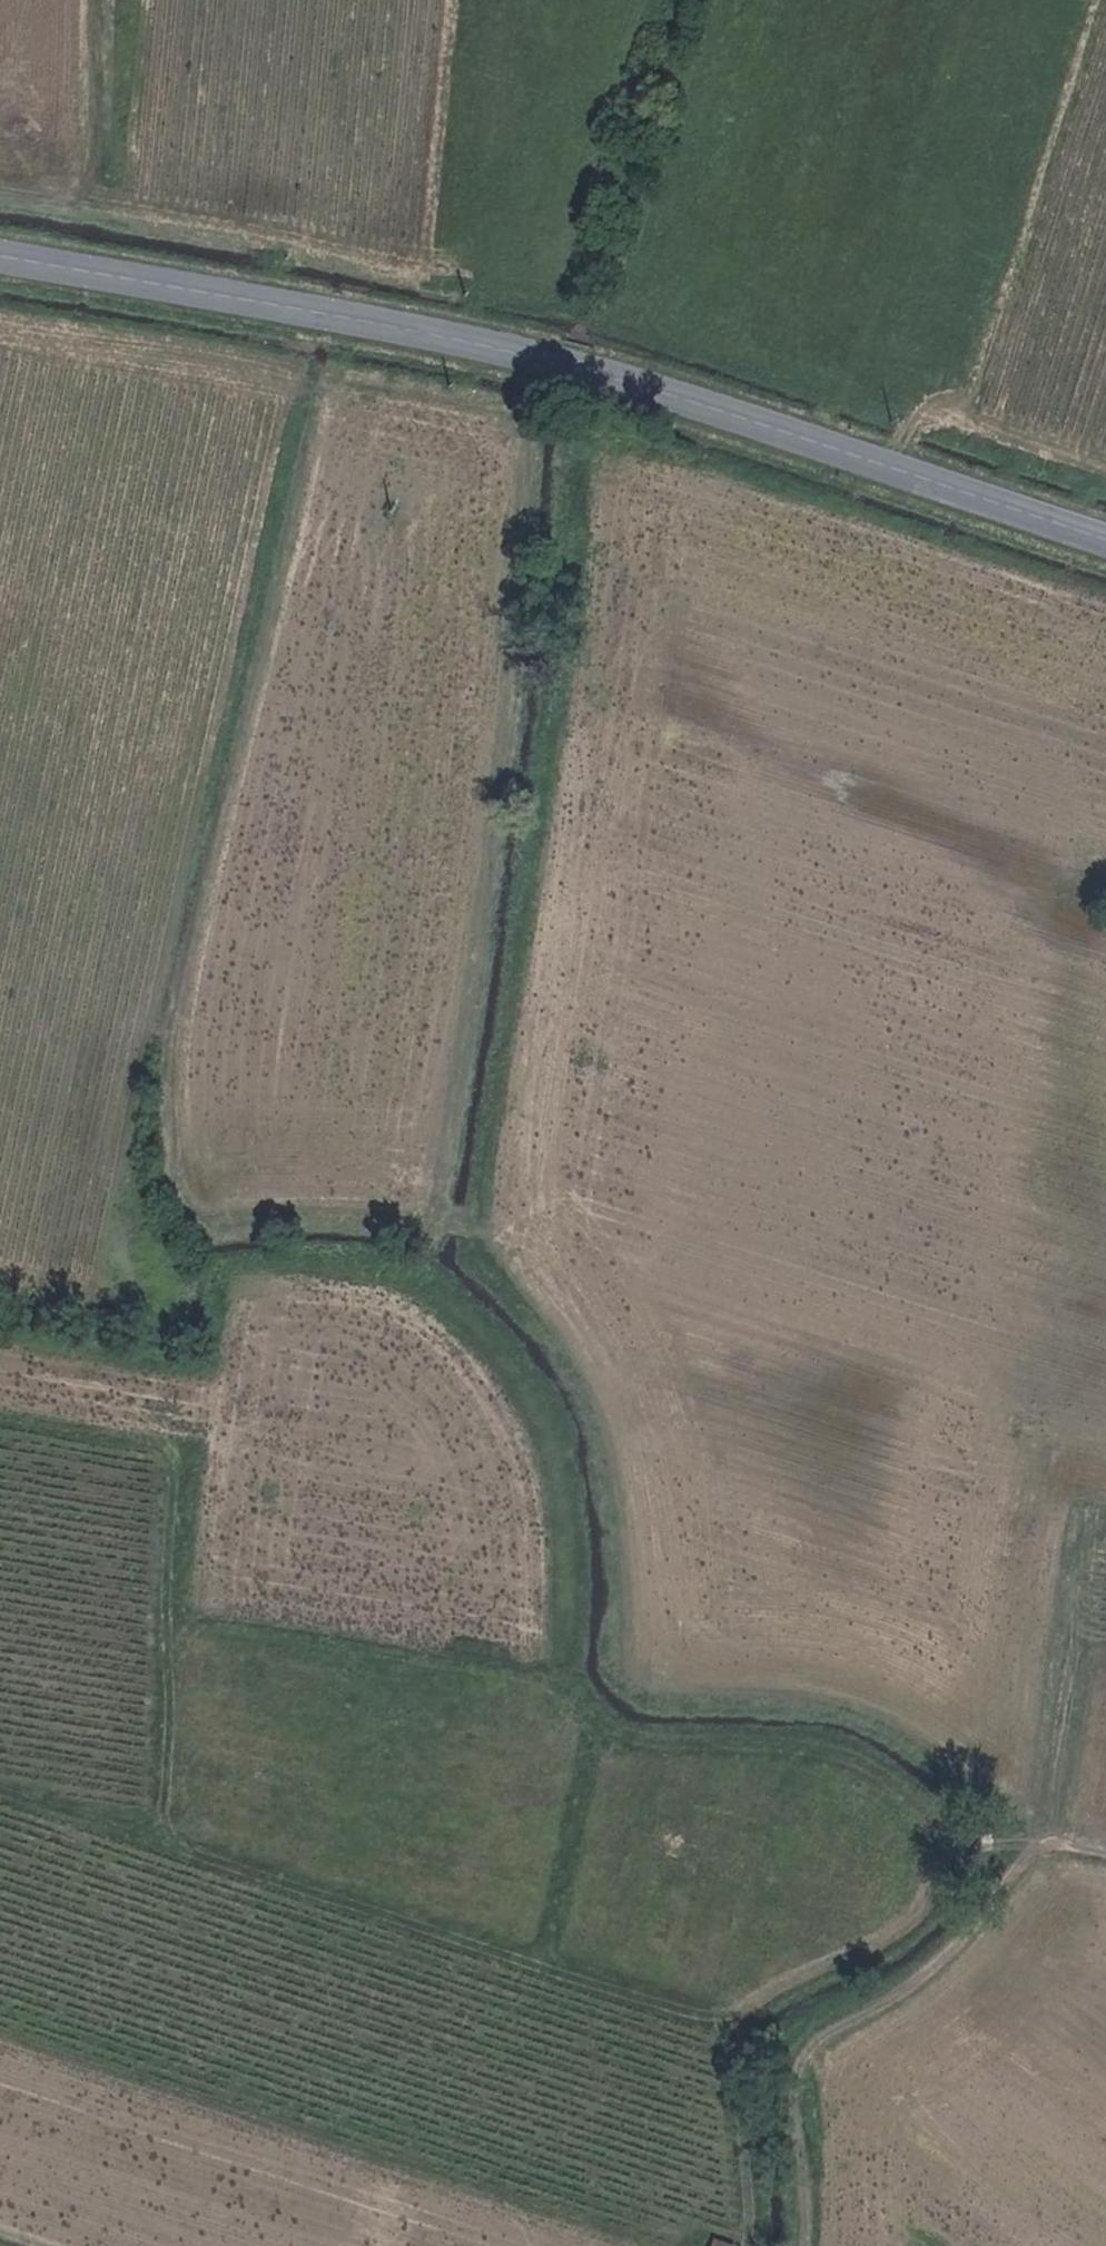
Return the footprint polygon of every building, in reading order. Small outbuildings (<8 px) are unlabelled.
[(686,2245),(707,2245),(709,2241),(690,2235),(686,2245)]
